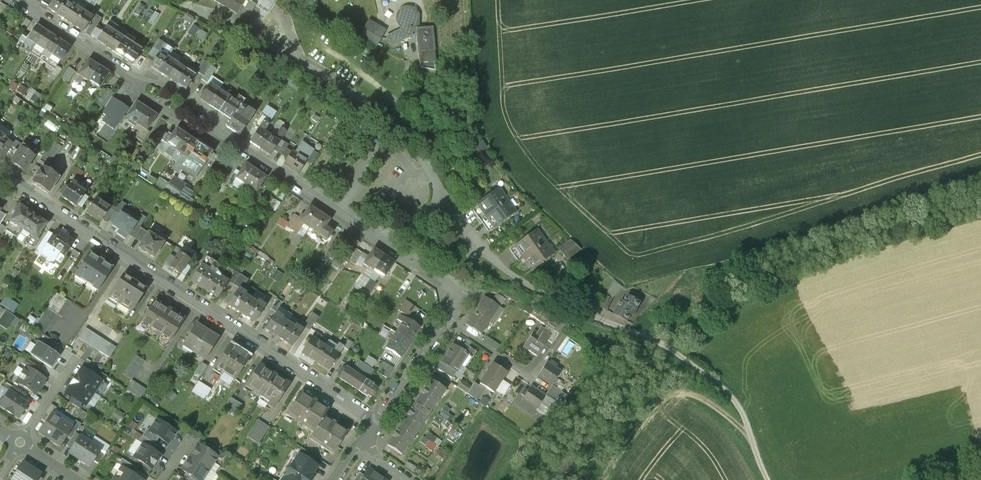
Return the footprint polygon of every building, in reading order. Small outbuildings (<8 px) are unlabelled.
[(48,8),(56,14),(66,0),(53,0),(48,8)] [(66,0),(56,14),(65,20),(75,6),(66,0)] [(238,14),(246,0),(213,0),(238,14)] [(249,0),(245,7),(252,11),(256,4),(249,0)] [(135,11),(157,22),(162,12),(140,1),(135,11)] [(75,6),(65,20),(74,26),(83,12),(75,6)] [(405,9),(402,11),(399,14),(398,17),(399,20),(400,21),(407,36),(417,34),(417,30),(416,17),(417,15),(416,13),(413,11),(410,9),(405,9)] [(83,12),(74,26),(83,31),(93,18),(92,17),(83,12)] [(93,18),(83,31),(90,36),(102,18),(95,13),(92,17),(93,18)] [(385,30),(368,21),(358,39),(375,49),(385,30)] [(36,25),(27,38),(36,44),(45,31),(36,25)] [(106,27),(97,41),(106,47),(115,33),(106,27)] [(431,29),(417,30),(417,34),(420,61),(434,60),(431,29)] [(45,31),(36,44),(44,49),(53,36),(45,31)] [(115,33),(106,47),(114,53),(124,38),(115,33)] [(53,36),(44,49),(52,55),(61,41),(53,36)] [(124,38),(114,53),(123,59),(133,44),(124,38)] [(159,40),(148,54),(153,58),(156,57),(164,44),(159,40)] [(61,41),(52,55),(61,60),(69,47),(61,41)] [(133,44),(123,59),(133,65),(142,50),(133,44)] [(156,57),(150,67),(159,73),(169,58),(174,50),(164,44),(156,57)] [(169,58),(159,73),(168,79),(177,64),(169,58)] [(89,59),(78,74),(89,81),(99,66),(89,59)] [(434,60),(420,61),(420,67),(435,70),(434,60)] [(177,64),(168,79),(177,85),(186,70),(177,64)] [(99,66),(89,81),(99,88),(109,73),(99,66)] [(211,66),(202,80),(207,84),(216,70),(211,66)] [(65,76),(70,80),(75,74),(70,70),(65,76)] [(186,70),(177,85),(186,91),(196,76),(186,70)] [(209,84),(199,99),(209,106),(219,90),(209,84)] [(34,86),(28,95),(37,102),(43,93),(34,86)] [(241,105),(219,90),(209,106),(231,120),(232,121),(236,114),(241,105)] [(136,102),(126,117),(136,124),(146,108),(136,102)] [(50,108),(45,105),(41,110),(47,114),(50,108)] [(146,108),(136,124),(147,131),(157,115),(146,108)] [(249,122),(236,114),(232,121),(231,120),(227,127),(240,136),(249,122)] [(258,128),(250,142),(260,149),(269,135),(264,132),(271,121),(266,118),(259,129),(258,128)] [(157,127),(152,135),(156,138),(161,130),(157,127)] [(171,136),(168,135),(164,141),(167,143),(166,143),(177,150),(187,135),(176,128),(171,136)] [(274,138),(269,135),(260,149),(271,156),(287,131),(281,128),(274,138)] [(156,138),(153,142),(159,146),(167,133),(161,130),(156,138)] [(53,137),(44,131),(39,138),(48,144),(53,137)] [(177,150),(172,158),(177,161),(176,164),(196,177),(212,152),(187,135),(177,150)] [(21,147),(10,162),(25,172),(35,156),(28,151),(30,149),(23,144),(21,147)] [(120,149),(113,144),(107,153),(113,158),(120,149)] [(312,150),(302,144),(296,153),(306,160),(312,150)] [(307,161),(292,151),(283,164),(298,174),(307,161)] [(246,163),(235,178),(246,185),(256,170),(246,163)] [(41,169),(36,166),(30,175),(35,178),(32,183),(49,194),(60,177),(43,166),(41,169)] [(165,170),(155,185),(177,200),(187,185),(165,170)] [(256,170),(246,185),(256,192),(266,177),(256,170)] [(72,181),(62,197),(77,206),(86,192),(76,185),(77,184),(72,181)] [(498,189),(477,205),(485,217),(507,201),(498,189)] [(111,208),(97,198),(87,213),(101,223),(111,208)] [(507,201),(485,217),(493,228),(515,212),(507,201)] [(300,219),(299,221),(304,224),(310,228),(320,212),(309,205),(300,219)] [(485,217),(477,205),(472,209),(480,220),(485,217)] [(20,206),(4,229),(17,238),(23,230),(32,215),(26,211),(26,210),(20,206)] [(320,212),(310,228),(328,240),(333,231),(326,226),(330,219),(320,212)] [(129,219),(121,214),(113,225),(120,230),(117,233),(126,239),(136,223),(129,219)] [(300,219),(294,214),(286,226),(298,233),(304,224),(299,221),(300,219)] [(38,219),(32,215),(23,230),(29,234),(27,237),(28,238),(25,243),(32,248),(38,239),(36,238),(46,223),(38,218),(38,219)] [(485,217),(480,220),(488,231),(493,228),(485,217)] [(160,234),(152,229),(139,248),(141,248),(141,250),(144,253),(147,253),(154,257),(165,241),(158,236),(160,234)] [(74,241),(57,230),(48,244),(65,255),(74,241)] [(537,231),(515,247),(523,258),(545,242),(537,231)] [(570,241),(559,249),(566,259),(580,249),(570,241)] [(545,242),(523,258),(531,270),(553,254),(545,242)] [(176,246),(171,254),(176,258),(179,253),(181,249),(176,246)] [(523,258),(515,247),(510,251),(518,262),(523,258)] [(205,248),(196,261),(201,264),(207,256),(210,251),(205,248)] [(373,248),(363,263),(374,270),(384,255),(373,248)] [(356,249),(349,260),(355,264),(362,253),(356,249)] [(113,268),(90,253),(75,276),(76,276),(76,275),(81,278),(82,277),(87,280),(86,283),(87,284),(89,281),(94,285),(93,286),(98,289),(97,290),(98,291),(113,268)] [(176,258),(170,267),(170,268),(169,270),(172,272),(174,270),(181,274),(182,273),(187,264),(190,260),(179,253),(176,258)] [(384,255),(374,270),(384,277),(394,261),(384,255)] [(201,264),(190,281),(204,289),(214,274),(220,265),(207,256),(201,264)] [(344,261),(337,256),(334,260),(331,264),(339,269),(344,261)] [(187,264),(182,273),(186,276),(192,267),(187,264)] [(277,269),(271,277),(277,281),(283,273),(277,269)] [(146,289),(124,275),(124,274),(123,274),(108,298),(132,313),(147,290),(146,289)] [(220,278),(214,274),(204,289),(218,298),(228,281),(221,276),(220,278)] [(370,280),(363,275),(358,283),(365,287),(370,280)] [(239,288),(228,305),(241,314),(251,298),(256,290),(246,283),(249,280),(245,277),(239,288)] [(376,284),(370,280),(365,287),(371,291),(376,284)] [(501,305),(506,298),(497,292),(492,299),(501,305)] [(57,293),(47,308),(57,315),(67,300),(57,293)] [(624,301),(621,300),(614,314),(627,321),(631,314),(634,316),(641,301),(628,294),(624,301)] [(0,302),(0,304),(7,308),(11,300),(4,296),(0,302)] [(606,296),(600,307),(606,310),(612,299),(606,296)] [(485,297),(466,324),(481,333),(499,306),(485,297)] [(257,302),(251,298),(241,314),(255,322),(266,306),(258,301),(257,302)] [(282,303),(277,299),(271,309),(275,312),(282,303)] [(169,308),(155,300),(140,323),(171,342),(186,319),(172,310),(171,312),(168,310),(169,308)] [(415,306),(406,300),(399,310),(408,316),(415,306)] [(47,308),(34,327),(43,334),(44,334),(57,315),(47,308)] [(6,311),(0,319),(0,325),(6,329),(15,317),(6,311)] [(276,312),(265,329),(279,338),(289,323),(283,319),(284,317),(276,312)] [(312,313),(304,325),(311,329),(319,317),(312,313)] [(402,323),(396,333),(410,342),(420,327),(401,314),(397,320),(402,323)] [(197,323),(182,345),(183,346),(185,344),(195,351),(209,330),(197,323)] [(289,323),(279,338),(292,347),(303,330),(295,325),(294,326),(289,323)] [(538,333),(534,330),(523,347),(537,356),(547,341),(554,331),(547,326),(545,330),(541,328),(538,333)] [(116,348),(86,329),(79,339),(109,358),(116,348)] [(209,330),(195,351),(205,357),(204,359),(205,360),(220,337),(209,330)] [(554,331),(547,341),(552,343),(559,334),(554,331)] [(316,332),(302,353),(316,361),(326,345),(317,340),(320,335),(316,332)] [(396,333),(389,343),(384,340),(381,344),(400,357),(410,342),(396,333)] [(44,334),(43,334),(39,341),(53,351),(58,344),(44,334)] [(355,339),(350,336),(343,346),(348,350),(355,339)] [(487,336),(483,341),(497,350),(500,344),(487,336)] [(39,341),(38,341),(30,354),(51,368),(60,355),(53,351),(39,341)] [(454,343),(442,362),(456,371),(468,353),(462,348),(454,343)] [(456,371),(454,374),(460,378),(477,350),(466,343),(462,348),(468,353),(456,371)] [(230,345),(224,354),(223,354),(213,369),(222,374),(223,372),(234,379),(249,357),(230,345)] [(334,351),(326,345),(316,361),(329,370),(342,349),(337,346),(334,351)] [(136,355),(124,374),(133,380),(145,361),(136,355)] [(42,369),(27,359),(24,365),(27,367),(39,374),(42,369)] [(375,370),(357,359),(352,366),(370,377),(375,370)] [(393,368),(383,361),(377,371),(387,378),(393,368)] [(203,363),(196,373),(202,377),(208,366),(203,363)] [(494,364),(482,383),(495,392),(507,372),(494,364)] [(275,374),(259,365),(245,386),(252,390),(253,389),(262,395),(275,374)] [(39,374),(27,367),(25,371),(24,370),(19,377),(20,378),(17,382),(35,393),(45,378),(39,374)] [(107,377),(92,367),(89,372),(102,380),(101,381),(104,382),(107,377)] [(89,372),(82,368),(74,380),(93,393),(101,381),(102,380),(89,372)] [(374,386),(346,368),(339,379),(370,400),(377,389),(373,387),(374,386)] [(557,378),(543,369),(539,376),(552,385),(557,378)] [(262,395),(261,396),(270,401),(267,404),(273,408),(289,384),(275,374),(262,395)] [(445,389),(431,379),(416,401),(431,410),(445,389)] [(93,393),(74,380),(66,393),(73,397),(83,404),(85,405),(93,393)] [(133,380),(127,390),(141,399),(147,389),(133,380)] [(199,381),(192,392),(203,399),(210,389),(199,381)] [(27,395),(13,386),(9,391),(23,400),(27,395)] [(546,395),(531,386),(522,400),(536,409),(546,395)] [(9,391),(5,397),(2,398),(1,400),(1,403),(0,405),(7,409),(6,410),(12,414),(13,413),(19,417),(28,403),(23,400),(9,391)] [(329,410),(301,392),(287,414),(314,432),(324,416),(329,410)] [(491,399),(486,396),(482,400),(487,404),(491,399)] [(83,404),(73,397),(69,402),(79,409),(83,404)] [(241,405),(231,398),(224,408),(235,415),(241,405)] [(431,410),(416,401),(402,423),(416,432),(431,410)] [(446,402),(440,412),(451,418),(457,409),(446,402)] [(51,404),(41,419),(46,422),(52,414),(56,408),(51,404)] [(46,422),(40,432),(50,439),(62,421),(52,414),(46,422)] [(348,432),(324,416),(314,432),(310,438),(333,454),(348,432)] [(176,432),(157,419),(150,430),(149,431),(159,437),(168,443),(176,432)] [(72,427),(66,436),(71,439),(81,424),(76,420),(71,427),(72,427)] [(62,421),(50,439),(60,446),(66,436),(72,427),(71,427),(62,421)] [(258,421),(247,437),(258,444),(268,427),(258,421)] [(416,432),(402,423),(387,445),(402,454),(416,432)] [(147,429),(142,436),(155,444),(159,437),(149,431),(150,430),(147,429)] [(80,436),(70,452),(80,459),(90,443),(80,436)] [(155,444),(142,436),(139,441),(143,444),(143,443),(154,451),(157,446),(155,444)] [(90,443),(80,459),(90,466),(100,449),(90,443)] [(143,444),(134,457),(152,468),(161,455),(154,451),(143,443),(143,444)] [(208,450),(199,444),(190,457),(209,469),(217,457),(218,457),(208,450)] [(225,454),(211,445),(208,450),(218,457),(217,457),(221,460),(225,454)] [(300,453),(299,454),(302,456),(298,462),(294,461),(290,468),(307,479),(311,479),(315,474),(313,473),(318,466),(302,455),(300,453)] [(190,457),(182,469),(191,475),(198,479),(202,479),(209,469),(190,457)] [(137,468),(122,458),(118,464),(122,466),(133,474),(137,468)] [(23,462),(11,479),(12,479),(37,479),(41,474),(23,462)] [(113,479),(143,479),(133,474),(122,466),(113,479)] [(280,479),(307,479),(290,468),(285,476),(283,474),(280,479)] [(361,479),(375,479),(378,475),(369,469),(364,475),(361,479)] [(354,479),(361,479),(364,475),(359,472),(354,479)]
